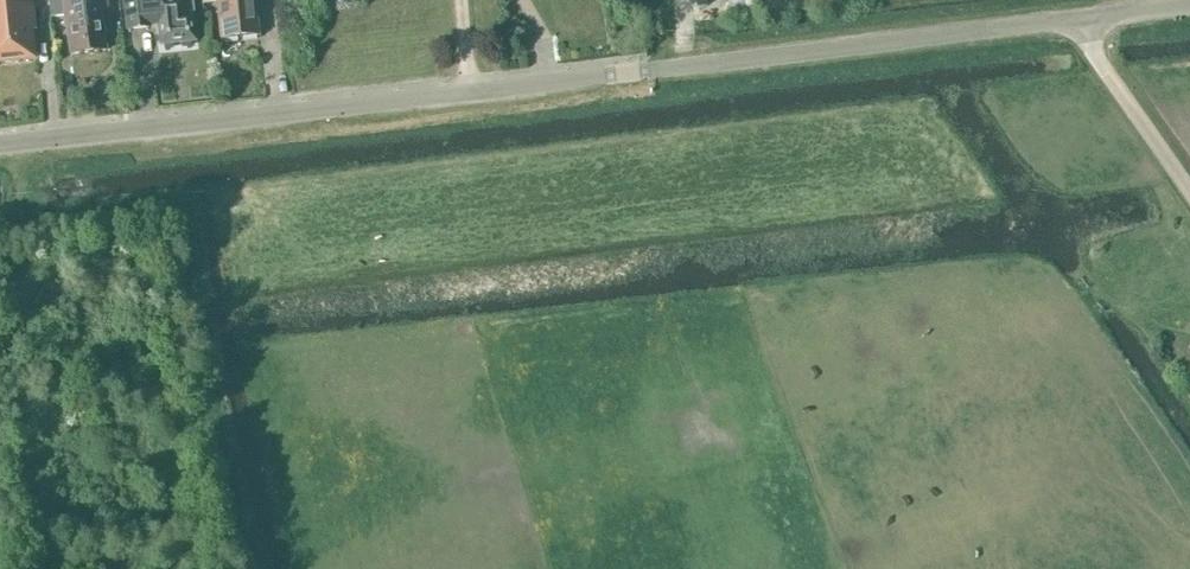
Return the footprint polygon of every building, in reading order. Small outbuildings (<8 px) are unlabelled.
[(36,30),(33,0),(0,0),(0,62),(35,58),(32,31),(36,30)] [(100,9),(108,8),(107,0),(49,0),(51,17),(65,15),(70,54),(106,50),(100,9)] [(196,41),(193,15),(185,16),(183,0),(147,4),(146,0),(123,0),(126,26),(149,24),(148,21),(158,20),(160,45),(196,41)] [(205,3),(217,2),(221,39),(259,35),(255,0),(204,0),(205,3)] [(759,0),(729,0),(731,12),(760,9),(759,0)]
